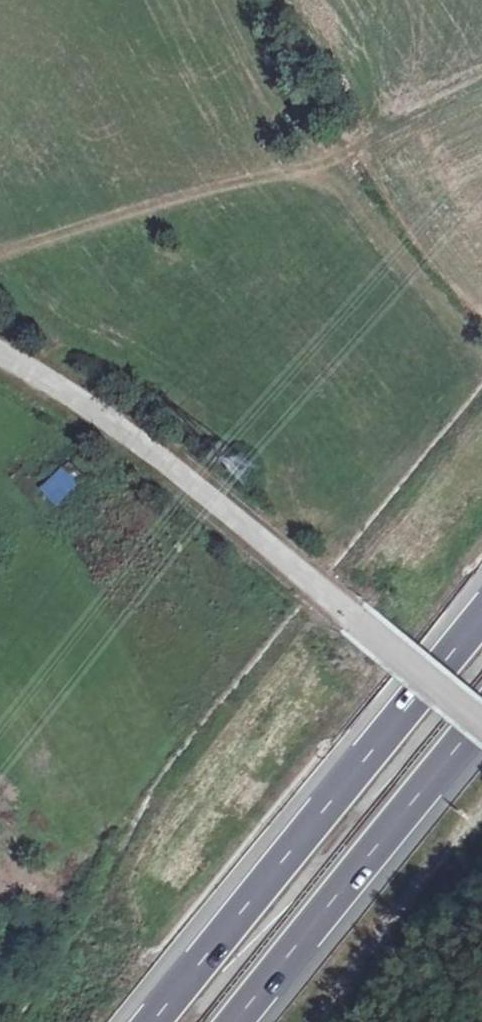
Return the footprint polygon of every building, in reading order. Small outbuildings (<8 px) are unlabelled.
[(38,488),(56,506),(82,480),(64,462),(38,488)]
